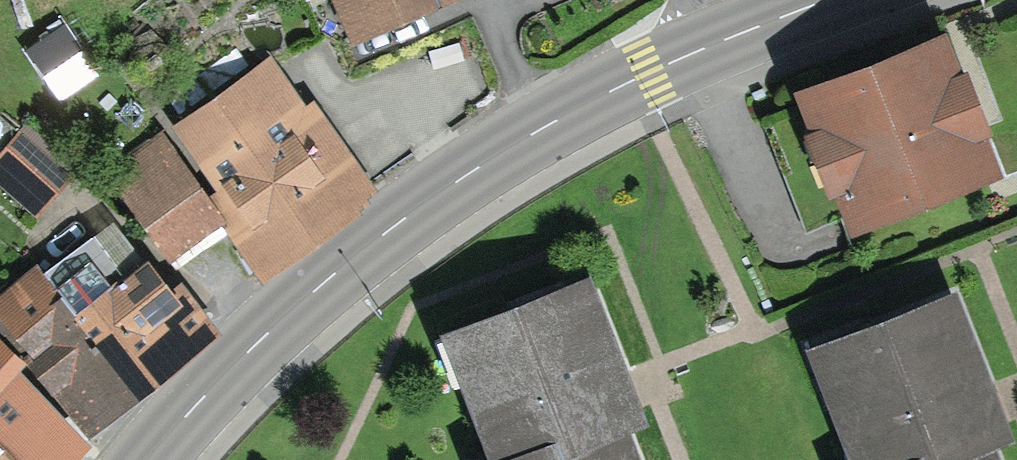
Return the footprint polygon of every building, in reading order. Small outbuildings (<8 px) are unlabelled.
[(363,20),(409,0),(354,0),(363,20)] [(861,209),(980,162),(936,50),(817,97),(861,209)] [(225,214),(261,265),(358,196),(309,127),(291,140),(254,86),(195,128),(245,200),(225,214)] [(45,200),(66,176),(20,137),(0,160),(0,161),(45,200)] [(112,173),(169,254),(211,225),(155,143),(112,173)] [(126,282),(93,237),(46,272),(132,384),(208,325),(175,289),(159,301),(138,273),(126,282)] [(90,417),(132,384),(46,272),(0,311),(0,326),(23,355),(33,346),(90,417)] [(610,426),(628,418),(580,295),(508,323),(509,328),(467,345),(512,459),(623,459),(610,426)] [(976,441),(994,434),(946,311),(874,339),(875,344),(832,360),(871,459),(983,459),(976,441)] [(0,373),(0,439),(23,459),(55,459),(72,443),(0,373)] [(0,439),(0,459),(23,459),(0,439)]
